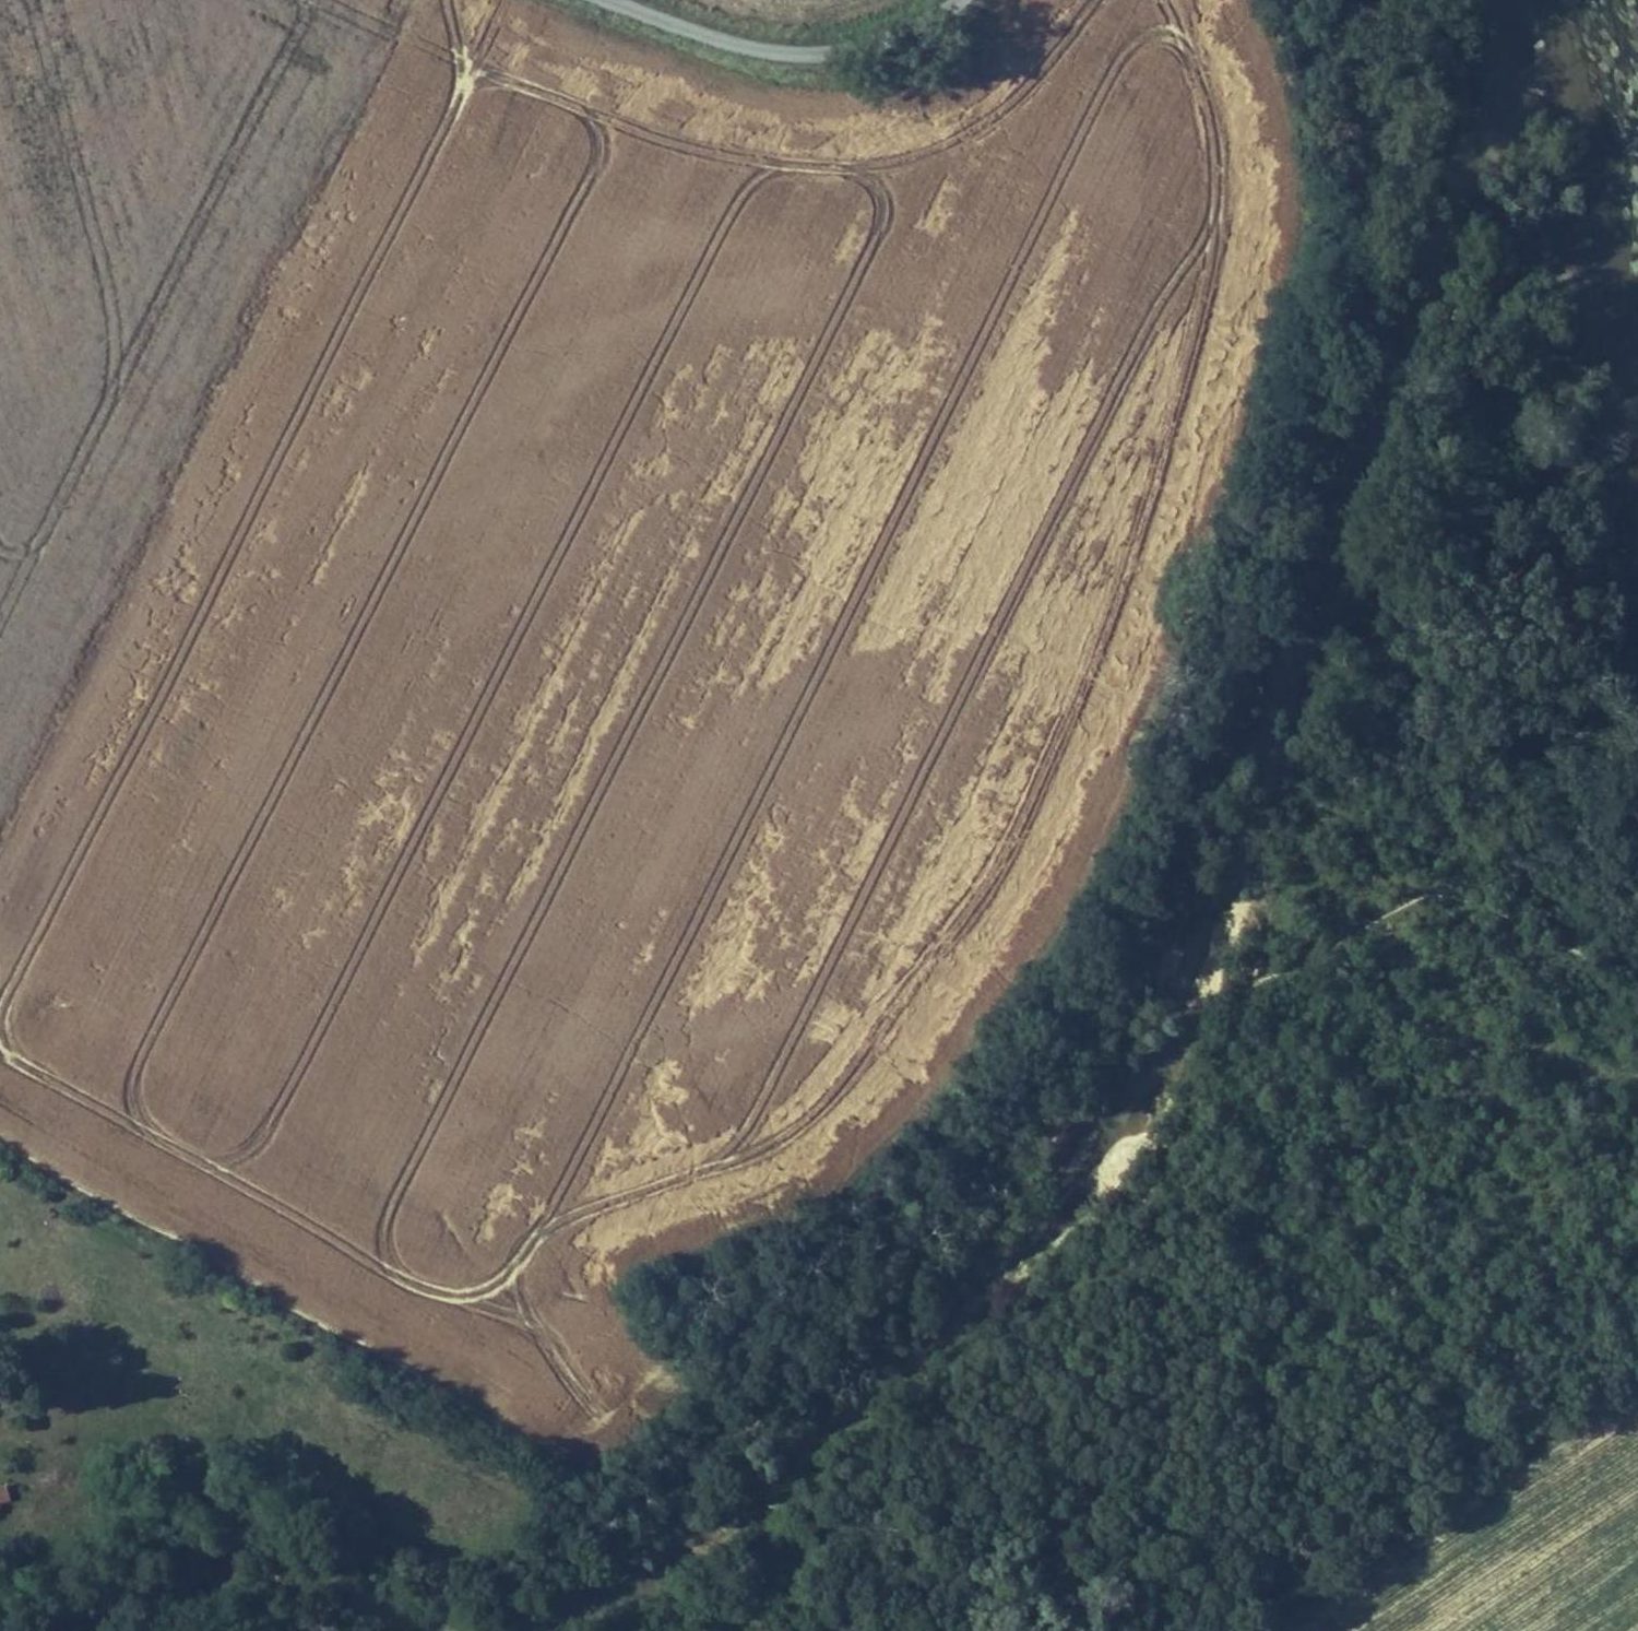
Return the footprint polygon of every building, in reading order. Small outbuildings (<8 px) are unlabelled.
[(10,1501),(8,1486),(0,1487),(0,1502),(10,1501)]
